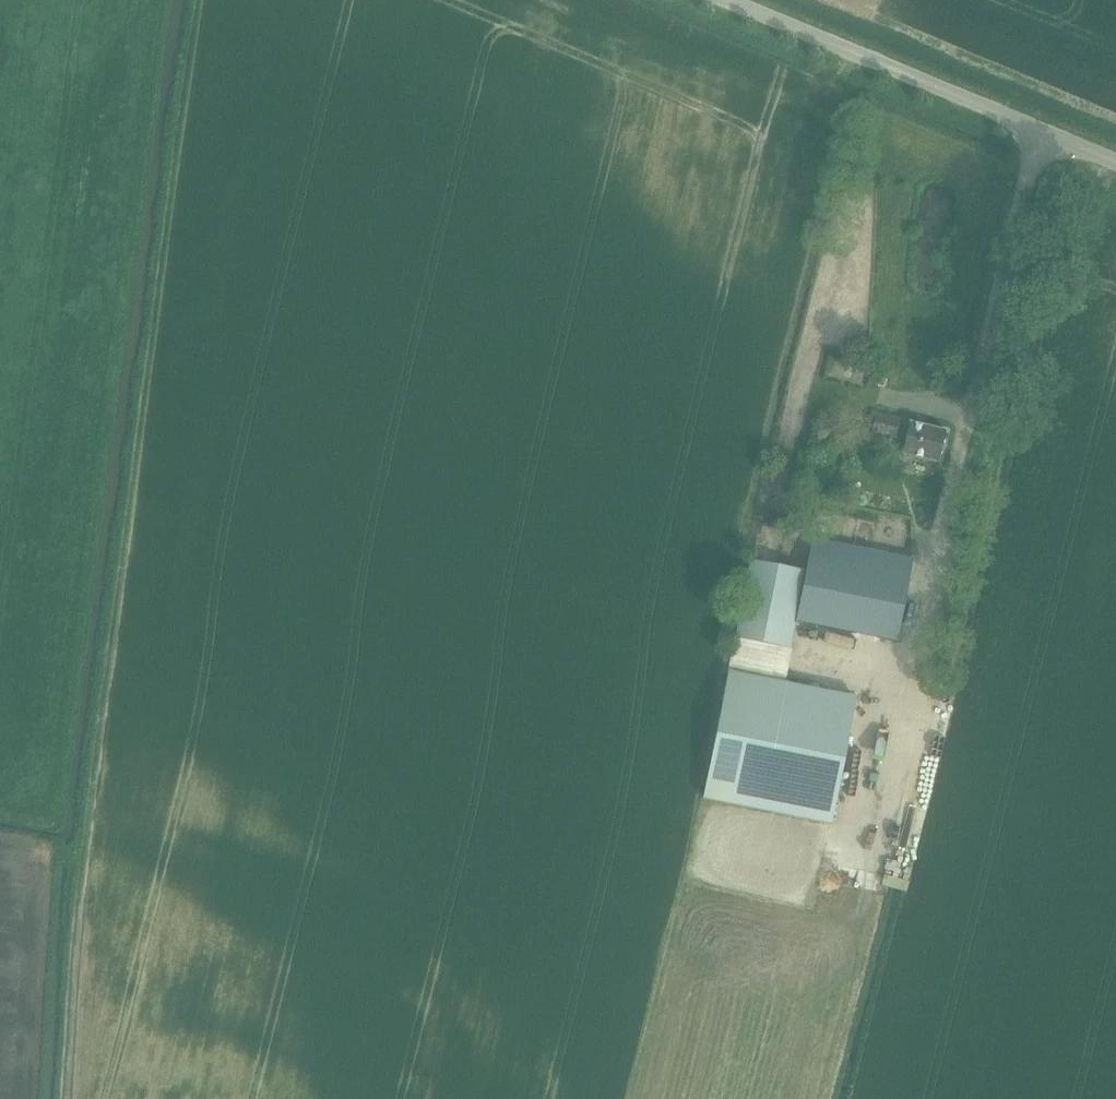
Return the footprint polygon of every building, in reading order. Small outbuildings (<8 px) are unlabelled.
[(938,463),(940,452),(945,431),(909,422),(908,427),(899,425),(899,421),(875,415),(871,434),(904,441),(901,454),(938,463)] [(828,439),(813,435),(810,449),(824,453),(828,439)] [(852,697),(785,684),(791,651),(789,650),(794,622),(896,643),(913,561),(807,540),(800,573),(748,562),(733,639),(727,673),(702,800),(828,825),(852,697)]
